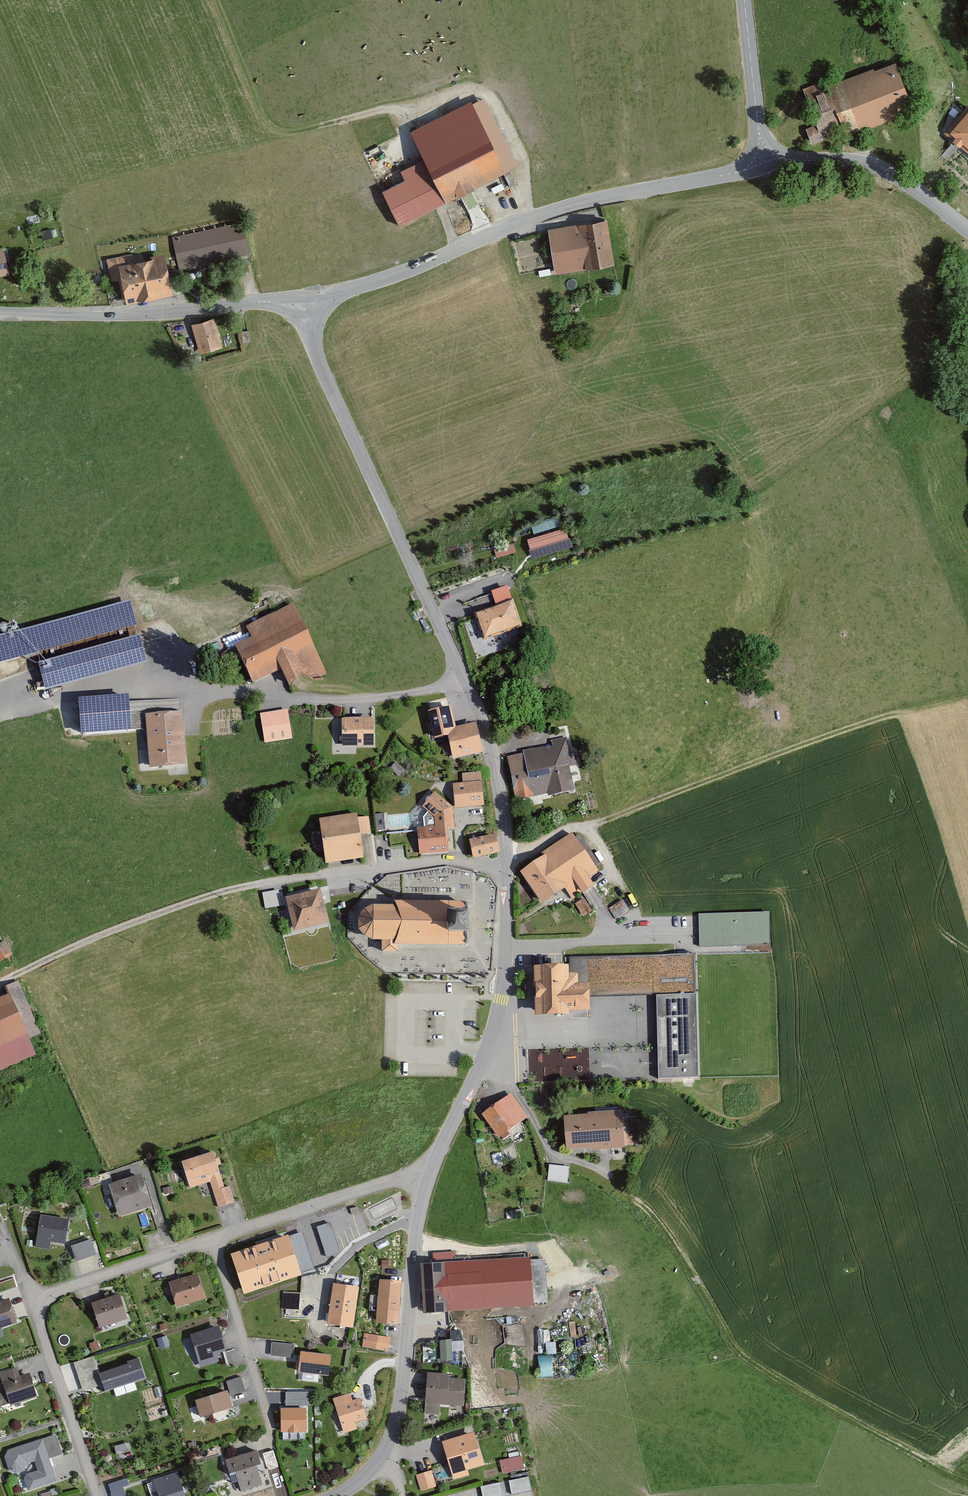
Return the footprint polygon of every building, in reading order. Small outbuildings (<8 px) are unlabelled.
[(920,109),(903,64),(880,73),(878,69),(832,86),(829,80),(804,90),(817,126),(808,130),(815,148),(920,109)] [(951,134),(967,148),(967,115),(951,134)] [(424,150),(427,158),(448,201),(510,172),(486,121),(424,150)] [(407,179),(384,190),(401,224),(448,201),(427,158),(403,169),(407,179)] [(609,220),(548,228),(554,271),(615,263),(609,220)] [(172,238),(180,270),(251,253),(243,221),(172,238)] [(0,250),(0,276),(9,274),(4,249),(0,250)] [(120,265),(132,263),(130,253),(107,257),(110,277),(121,275),(120,265)] [(132,263),(120,265),(121,275),(125,299),(173,291),(168,257),(132,263)] [(215,318),(192,323),(199,352),(222,346),(215,318)] [(554,517),(531,523),(533,530),(556,524),(554,517)] [(565,528),(525,541),(531,559),(570,546),(565,528)] [(496,554),(516,548),(513,539),(494,545),(496,554)] [(515,601),(478,613),(486,639),(523,627),(515,601)] [(0,640),(0,666),(137,627),(131,603),(0,640)] [(296,604),(247,625),(253,638),(236,645),(253,685),(283,672),(290,689),(326,673),(296,604)] [(141,636),(38,663),(45,689),(148,662),(141,636)] [(131,697),(82,701),(85,735),(134,731),(131,697)] [(452,706),(426,711),(431,738),(451,734),(456,755),(484,750),(478,721),(456,725),(452,706)] [(289,709),(259,714),(263,742),(293,738),(289,709)] [(184,713),(147,715),(150,769),(187,767),(184,713)] [(376,717),(342,718),(343,746),(376,746),(376,717)] [(546,743),(504,753),(515,799),(550,790),(551,795),(574,790),(569,765),(575,763),(566,724),(542,730),(546,743)] [(463,783),(453,784),(455,808),(484,805),(481,771),(463,773),(463,783)] [(454,807),(435,791),(423,805),(435,816),(436,826),(418,826),(419,854),(456,853),(454,807)] [(360,814),(320,819),(325,863),(365,858),(360,814)] [(575,832),(519,869),(542,904),(562,891),(566,896),(579,888),(584,896),(597,887),(591,878),(601,872),(575,832)] [(498,834),(472,839),(475,857),(501,852),(498,834)] [(262,890),(264,906),(281,904),(278,887),(262,890)] [(323,890),(288,898),(296,932),(331,925),(323,890)] [(583,898),(573,902),(579,915),(589,910),(583,898)] [(624,898),(610,905),(615,915),(629,907),(624,898)] [(471,905),(399,903),(398,907),(379,908),(371,911),(362,916),(361,923),(362,932),(365,938),(372,943),(378,945),(385,945),(385,956),(401,956),(401,949),(470,951),(471,905)] [(770,911),(699,912),(700,944),(771,943),(770,911)] [(0,941),(0,960),(13,953),(5,938),(0,941)] [(570,966),(536,966),(537,1019),(574,1018),(574,1012),(595,1012),(594,994),(661,993),(662,1076),(701,1076),(699,955),(569,957),(570,966)] [(0,998),(0,1044),(28,1032),(12,993),(0,998)] [(512,1093),(482,1114),(500,1138),(529,1118),(512,1093)] [(637,1113),(566,1116),(568,1149),(638,1146),(637,1113)] [(220,1149),(182,1160),(190,1187),(209,1181),(215,1205),(234,1200),(220,1149)] [(548,1162),(548,1179),(568,1180),(569,1163),(548,1162)] [(143,1173),(110,1182),(119,1215),(152,1205),(143,1173)] [(70,1218),(39,1212),(33,1246),(49,1249),(50,1244),(65,1247),(70,1218)] [(331,1219),(317,1224),(328,1255),(342,1250),(331,1219)] [(287,1230),(231,1251),(245,1290),(312,1266),(299,1233),(289,1236),(287,1230)] [(91,1237),(70,1243),(75,1260),(96,1254),(91,1237)] [(532,1254),(422,1261),(425,1310),(535,1304),(532,1254)] [(199,1269),(170,1279),(178,1305),(207,1295),(199,1269)] [(403,1280),(381,1278),(376,1321),(399,1323),(403,1280)] [(360,1285),(334,1281),(327,1322),(353,1327),(360,1285)] [(299,1291),(281,1290),(280,1308),(299,1308),(299,1291)] [(122,1292),(94,1300),(101,1324),(129,1316),(122,1292)] [(17,1321),(10,1299),(1,1301),(0,1297),(0,1326),(17,1321)] [(223,1323),(189,1331),(198,1366),(219,1360),(217,1352),(229,1349),(223,1323)] [(362,1345),(389,1348),(390,1334),(363,1331),(362,1345)] [(464,1337),(440,1338),(441,1359),(454,1358),(453,1349),(464,1348),(464,1337)] [(295,1344),(272,1341),(271,1354),(294,1356),(295,1344)] [(331,1352),(301,1349),(299,1372),(329,1374),(331,1352)] [(539,1353),(540,1374),(559,1373),(558,1352),(539,1353)] [(95,1354),(72,1361),(82,1391),(100,1385),(101,1391),(144,1377),(138,1359),(100,1371),(95,1354)] [(18,1367),(0,1372),(9,1403),(37,1395),(31,1372),(20,1375),(18,1367)] [(452,1370),(426,1368),(423,1411),(439,1412),(440,1403),(465,1404),(467,1378),(451,1377),(452,1370)] [(242,1377),(229,1381),(231,1389),(232,1393),(245,1389),(242,1377)] [(231,1389),(196,1399),(200,1415),(236,1405),(232,1393),(231,1389)] [(355,1398),(353,1390),(331,1396),(340,1430),(356,1426),(354,1419),(366,1416),(361,1397),(355,1398)] [(307,1393),(286,1393),(286,1406),(280,1406),(281,1431),(308,1431),(307,1393)] [(225,1409),(213,1412),(215,1419),(227,1415),(225,1409)] [(58,1430),(5,1447),(4,1454),(8,1469),(15,1474),(21,1472),(27,1490),(59,1480),(53,1460),(66,1456),(58,1430)] [(477,1431),(444,1441),(451,1462),(415,1473),(420,1489),(471,1474),(469,1468),(487,1462),(477,1431)] [(115,1443),(116,1451),(130,1449),(129,1440),(115,1443)] [(260,1447),(224,1457),(231,1482),(240,1480),(242,1488),(264,1482),(259,1464),(264,1463),(261,1452),(260,1447)] [(274,1447),(261,1452),(264,1463),(267,1471),(280,1466),(274,1447)] [(499,1458),(502,1471),(525,1466),(522,1452),(499,1458)] [(153,1478),(158,1495),(186,1495),(178,1471),(153,1478)] [(529,1474),(508,1478),(511,1492),(532,1487),(529,1474)] [(105,1485),(109,1495),(119,1495),(125,1494),(122,1486),(129,1484),(127,1478),(105,1485)] [(480,1484),(483,1495),(490,1495),(504,1492),(501,1479),(480,1484)]
